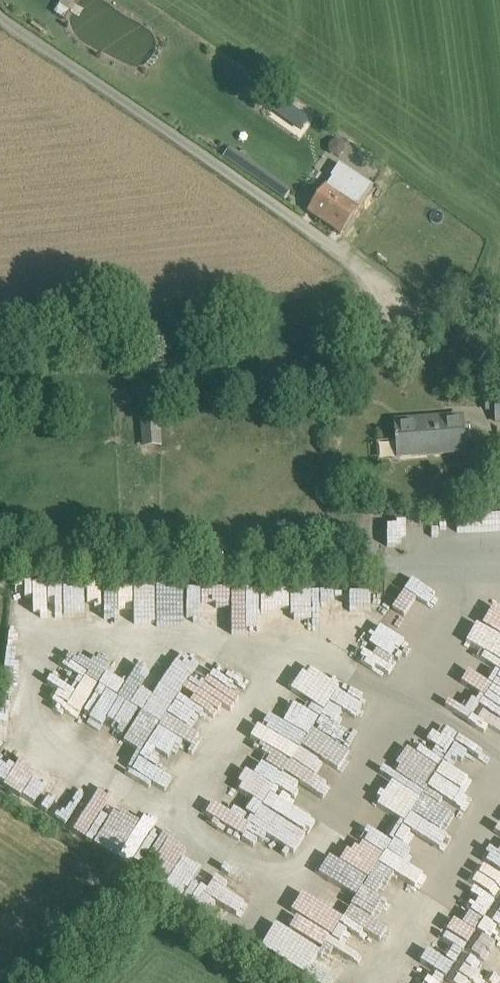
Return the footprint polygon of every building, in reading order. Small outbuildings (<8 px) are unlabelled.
[(283,99),(270,116),(284,126),(297,108),(283,99)] [(223,157),(225,159),(259,182),(284,199),(292,190),(230,147),(223,157)] [(307,212),(340,234),(374,184),(373,183),(358,175),(340,164),(326,184),(307,212)] [(485,397),(486,409),(495,409),(496,421),(499,421),(499,396),(485,397)] [(396,437),(394,437),(394,441),(396,441),(398,457),(464,452),(462,417),(395,422),(396,437)] [(138,422),(140,450),(158,448),(156,421),(138,422)] [(410,580),(395,609),(386,604),(373,627),(407,645),(434,593),(410,580)] [(346,623),(347,590),(64,584),(64,597),(88,597),(88,607),(181,609),(181,610),(197,610),(197,630),(220,631),(221,613),(332,615),(332,623),(346,623)] [(352,593),(353,604),(374,603),(373,592),(352,593)] [(496,686),(487,701),(499,708),(499,641),(491,636),(471,671),(496,686)] [(376,657),(366,659),(369,672),(393,667),(388,642),(374,645),(376,657)] [(125,754),(172,787),(219,720),(196,704),(201,686),(240,696),(242,687),(222,673),(219,676),(198,671),(171,710),(166,706),(151,703),(143,696),(150,666),(118,658),(116,661),(102,657),(79,689),(60,684),(55,692),(53,696),(68,706),(65,717),(90,723),(99,711),(118,715),(113,736),(127,746),(125,754)] [(325,713),(315,730),(344,747),(360,721),(365,724),(376,705),(311,666),(294,695),(325,713)] [(252,795),(241,815),(285,841),(306,805),(312,808),(338,762),(303,742),(311,728),(270,705),(237,762),(264,778),(254,796),(252,795)] [(0,757),(0,787),(106,849),(129,810),(115,802),(110,810),(63,782),(69,772),(56,764),(47,781),(21,766),(31,749),(12,737),(0,757)] [(201,820),(228,835),(237,819),(209,804),(201,820)] [(131,825),(113,856),(179,893),(193,869),(174,858),(187,836),(160,821),(151,837),(131,825)] [(455,938),(474,949),(499,904),(499,851),(485,876),(484,875),(470,900),(475,903),(455,938)] [(242,896),(252,875),(220,858),(209,879),(242,896)]
